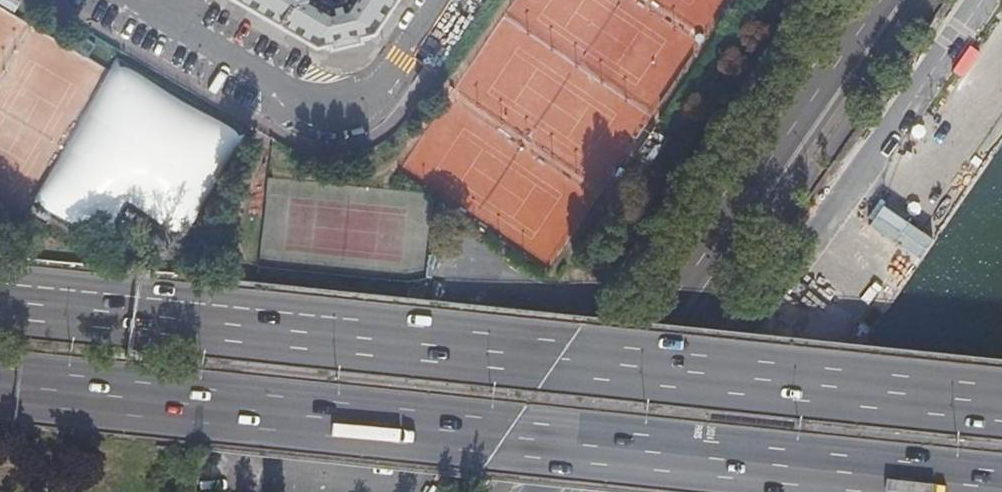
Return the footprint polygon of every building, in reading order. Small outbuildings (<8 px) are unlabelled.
[(328,49),(362,41),(360,36),(373,33),(393,4),(396,0),(233,0),(272,22),(314,47),(327,44),(328,49)]
